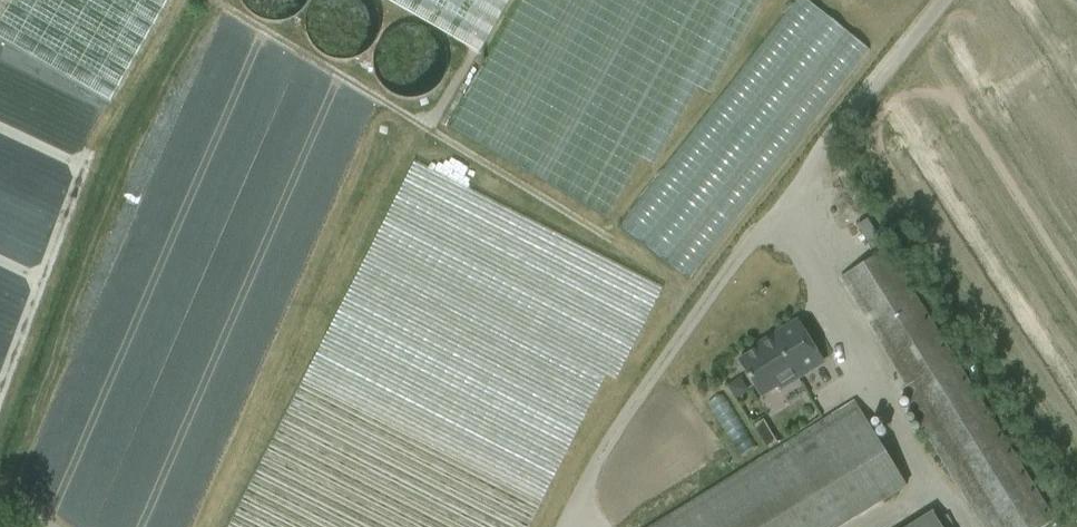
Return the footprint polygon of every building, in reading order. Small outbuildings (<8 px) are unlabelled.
[(169,0),(0,0),(0,40),(110,103),(169,0)] [(479,55),(510,0),(384,0),(479,55)] [(761,0),(517,0),(448,126),(606,218),(640,156),(653,163),(696,85),(710,93),(761,0)] [(898,269),(886,250),(841,278),(852,297),(908,386),(901,390),(910,406),(907,408),(982,526),(1045,526),(1055,521),(898,269)] [(740,361),(761,398),(778,388),(780,391),(824,363),(798,322),(773,337),(775,341),(740,361)] [(867,422),(855,403),(653,526),(843,526),(907,488),(902,480),(903,480),(867,422)] [(909,526),(942,526),(933,512),(909,526)]
